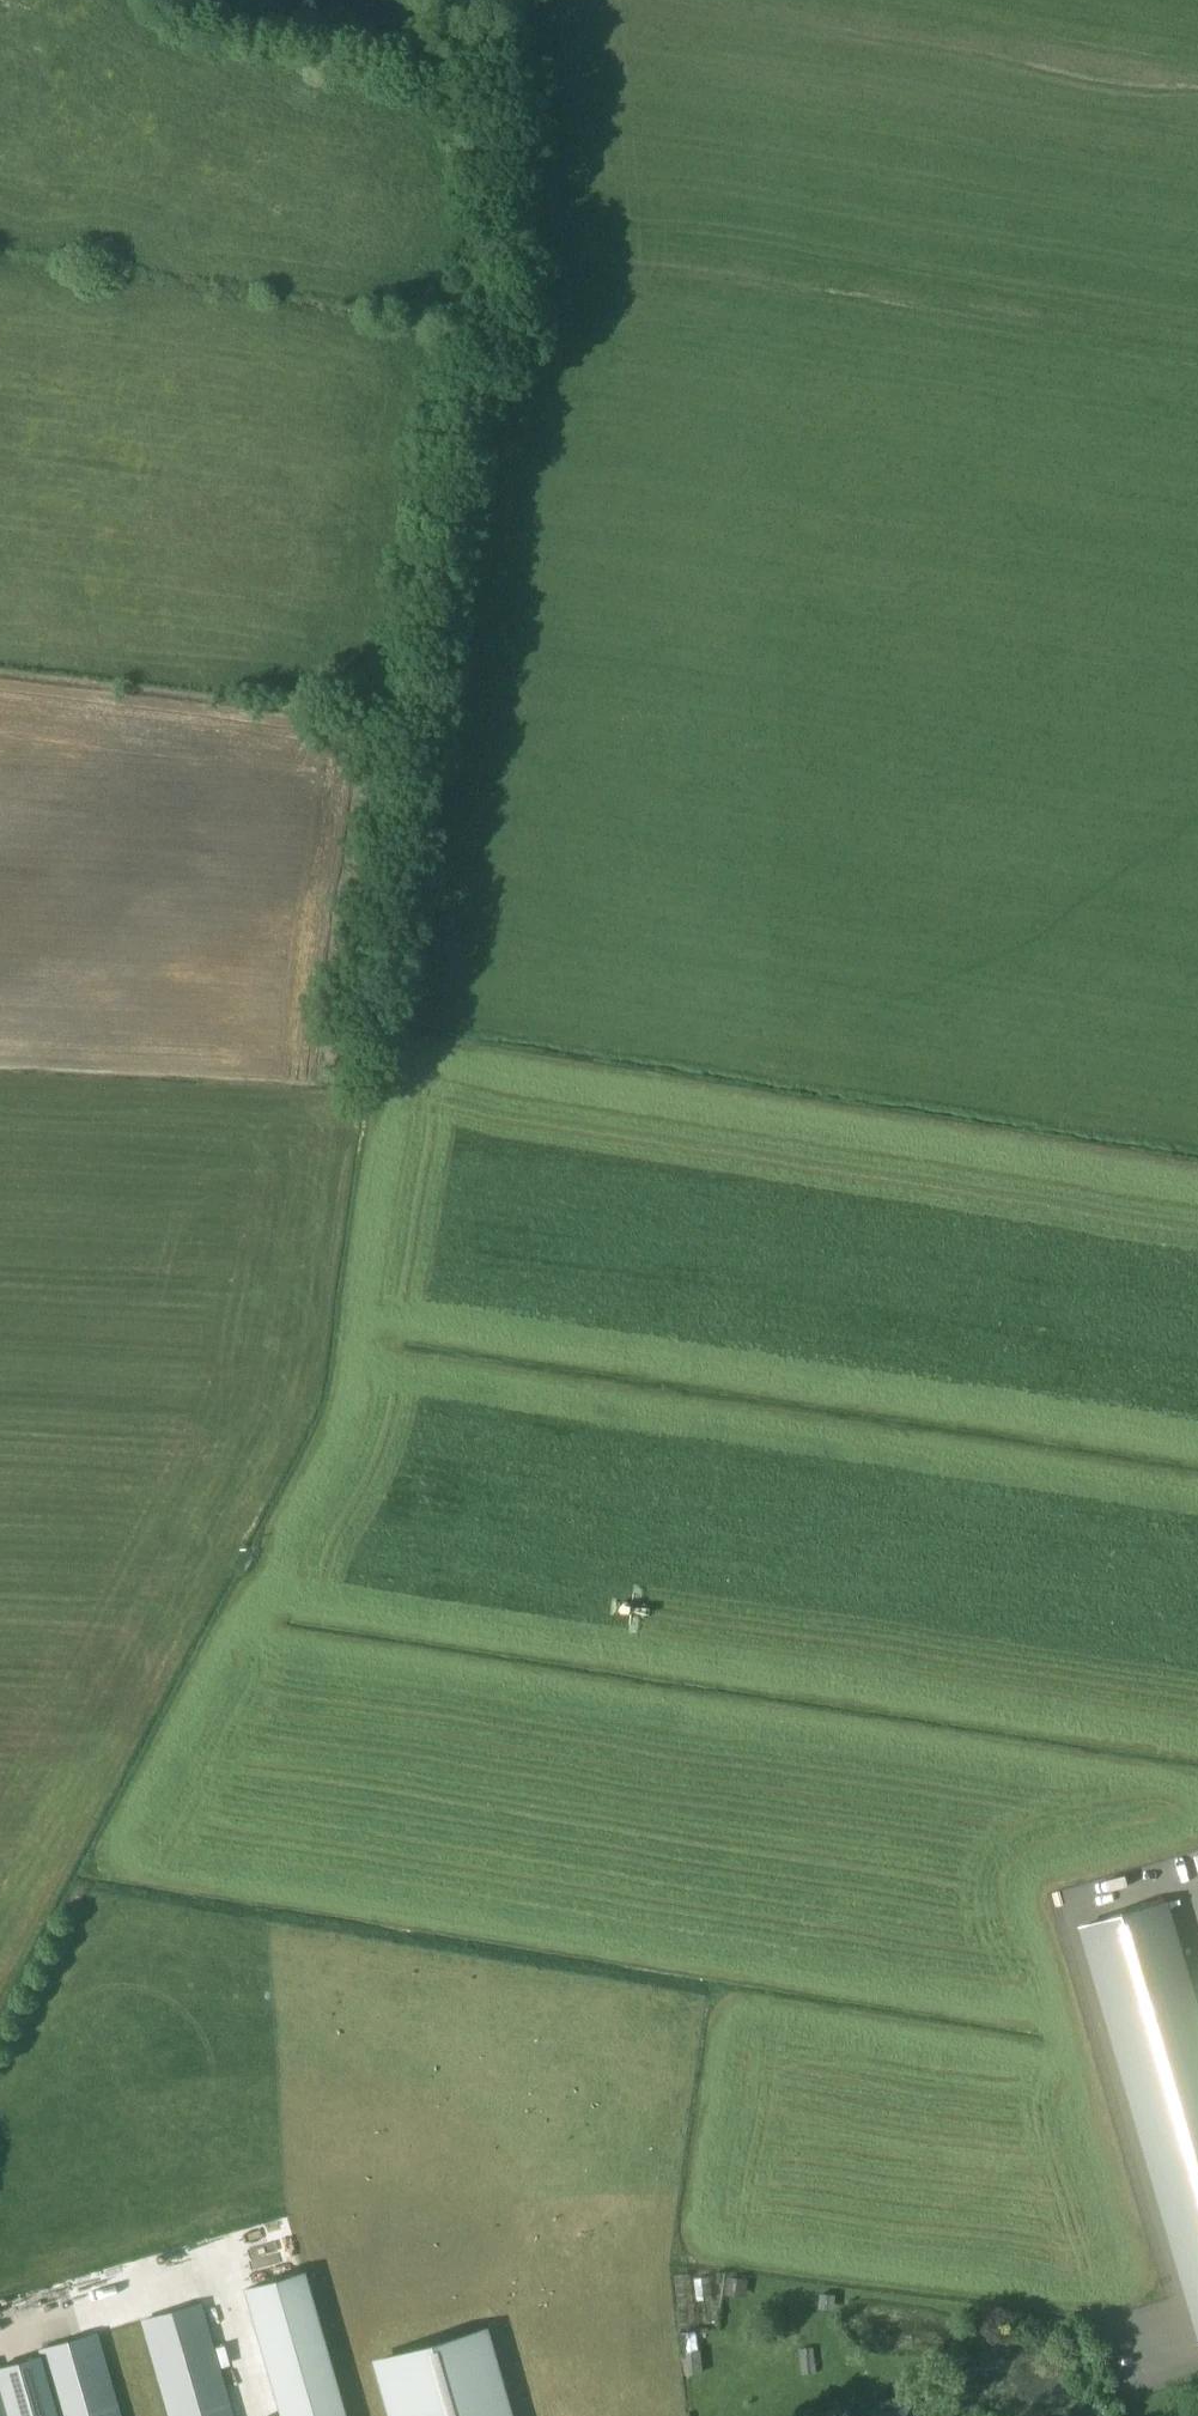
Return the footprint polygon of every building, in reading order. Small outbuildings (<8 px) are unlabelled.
[(1168,1900),(1078,1926),(1197,2339),(1197,2004),(1168,1900)] [(244,2288),(281,2415),(343,2415),(302,2272),(244,2288)] [(746,2296),(748,2278),(728,2277),(726,2294),(746,2296)] [(168,2415),(231,2415),(198,2304),(141,2321),(168,2415)] [(481,2330),(377,2360),(393,2415),(505,2415),(481,2330)] [(97,2331),(35,2349),(37,2357),(0,2367),(0,2415),(121,2415),(97,2331)] [(910,2407),(878,2415),(913,2415),(910,2407)]
